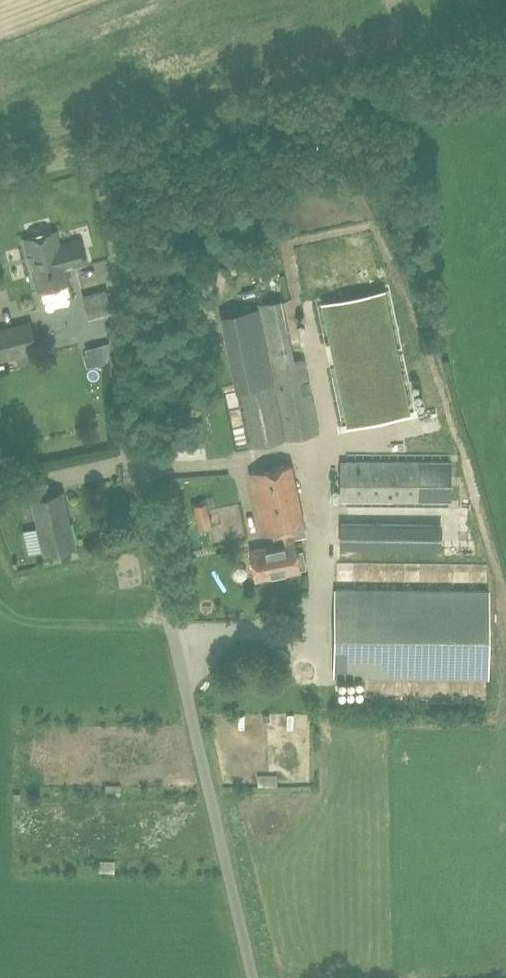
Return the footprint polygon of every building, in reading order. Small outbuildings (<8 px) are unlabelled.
[(86,262),(84,254),(80,238),(60,244),(56,230),(23,239),(37,290),(70,281),(66,268),(86,262)] [(105,292),(88,296),(93,316),(111,311),(105,292)] [(318,432),(291,298),(258,305),(274,383),(237,391),(248,447),(318,432)] [(237,391),(274,383),(258,305),(221,313),(237,391)] [(30,324),(0,332),(0,359),(37,349),(30,324)] [(81,365),(100,363),(98,343),(79,344),(81,365)] [(202,421),(168,425),(171,449),(205,445),(202,421)] [(451,500),(451,463),(421,463),(341,462),(340,499),(421,500),(451,500)] [(291,464),(249,472),(262,535),(273,533),(275,545),(249,550),(255,580),(300,571),(294,538),(306,536),(291,464)] [(46,473),(19,479),(0,483),(0,497),(22,492),(49,486),(46,473)] [(32,499),(45,553),(74,546),(62,492),(32,499)] [(24,524),(27,552),(35,551),(32,523),(24,524)] [(442,524),(340,523),(340,548),(442,549),(442,524)] [(487,677),(488,591),(337,590),(336,676),(487,677)]
